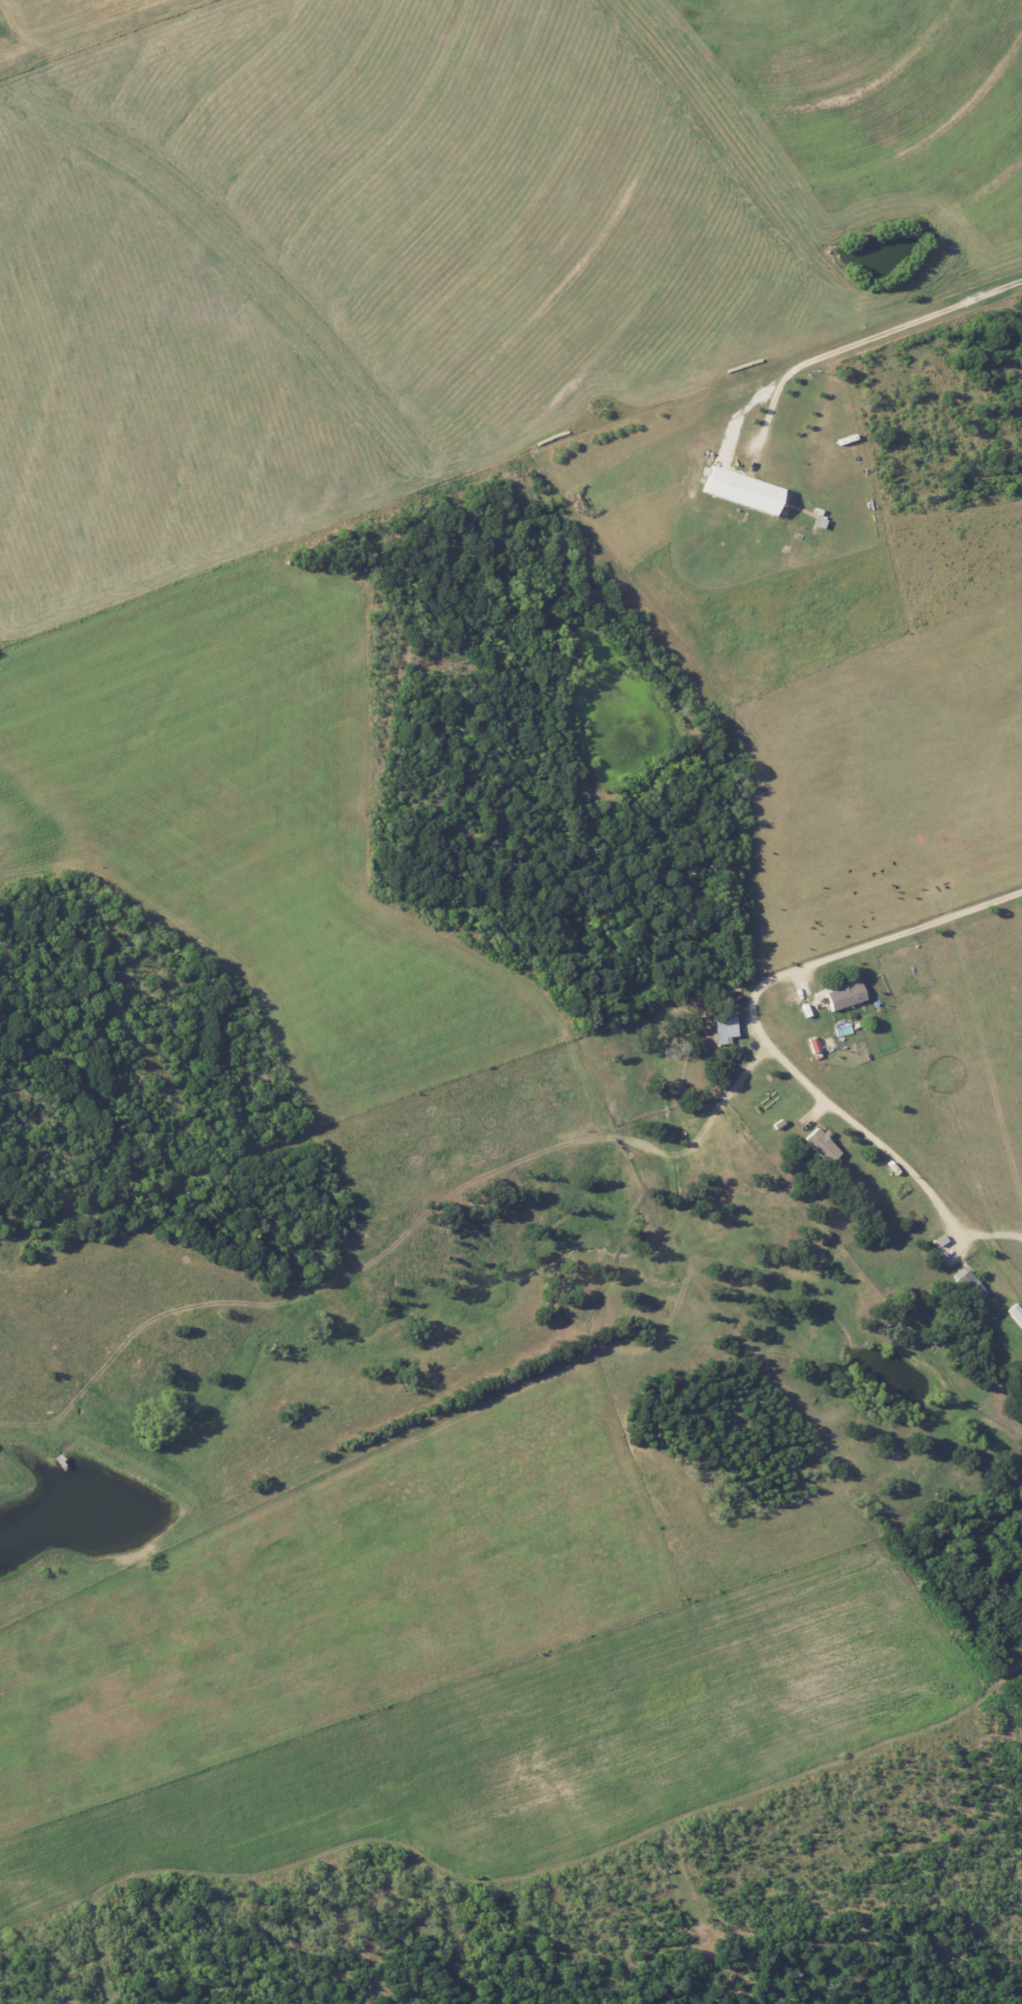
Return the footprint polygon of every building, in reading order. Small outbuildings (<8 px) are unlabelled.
[(702,492),(773,515),(782,489),(710,466),(702,492)] [(831,1010),(865,999),(859,982),(825,992),(831,1010)] [(715,1045),(730,1043),(729,1037),(736,1036),(734,1016),(712,1018),(715,1045)] [(804,1139),(828,1164),(840,1153),(826,1138),(830,1134),(820,1124),(804,1139)] [(1016,1303),(1006,1310),(1020,1329),(1021,1327),(1021,1312),(1016,1303)]
